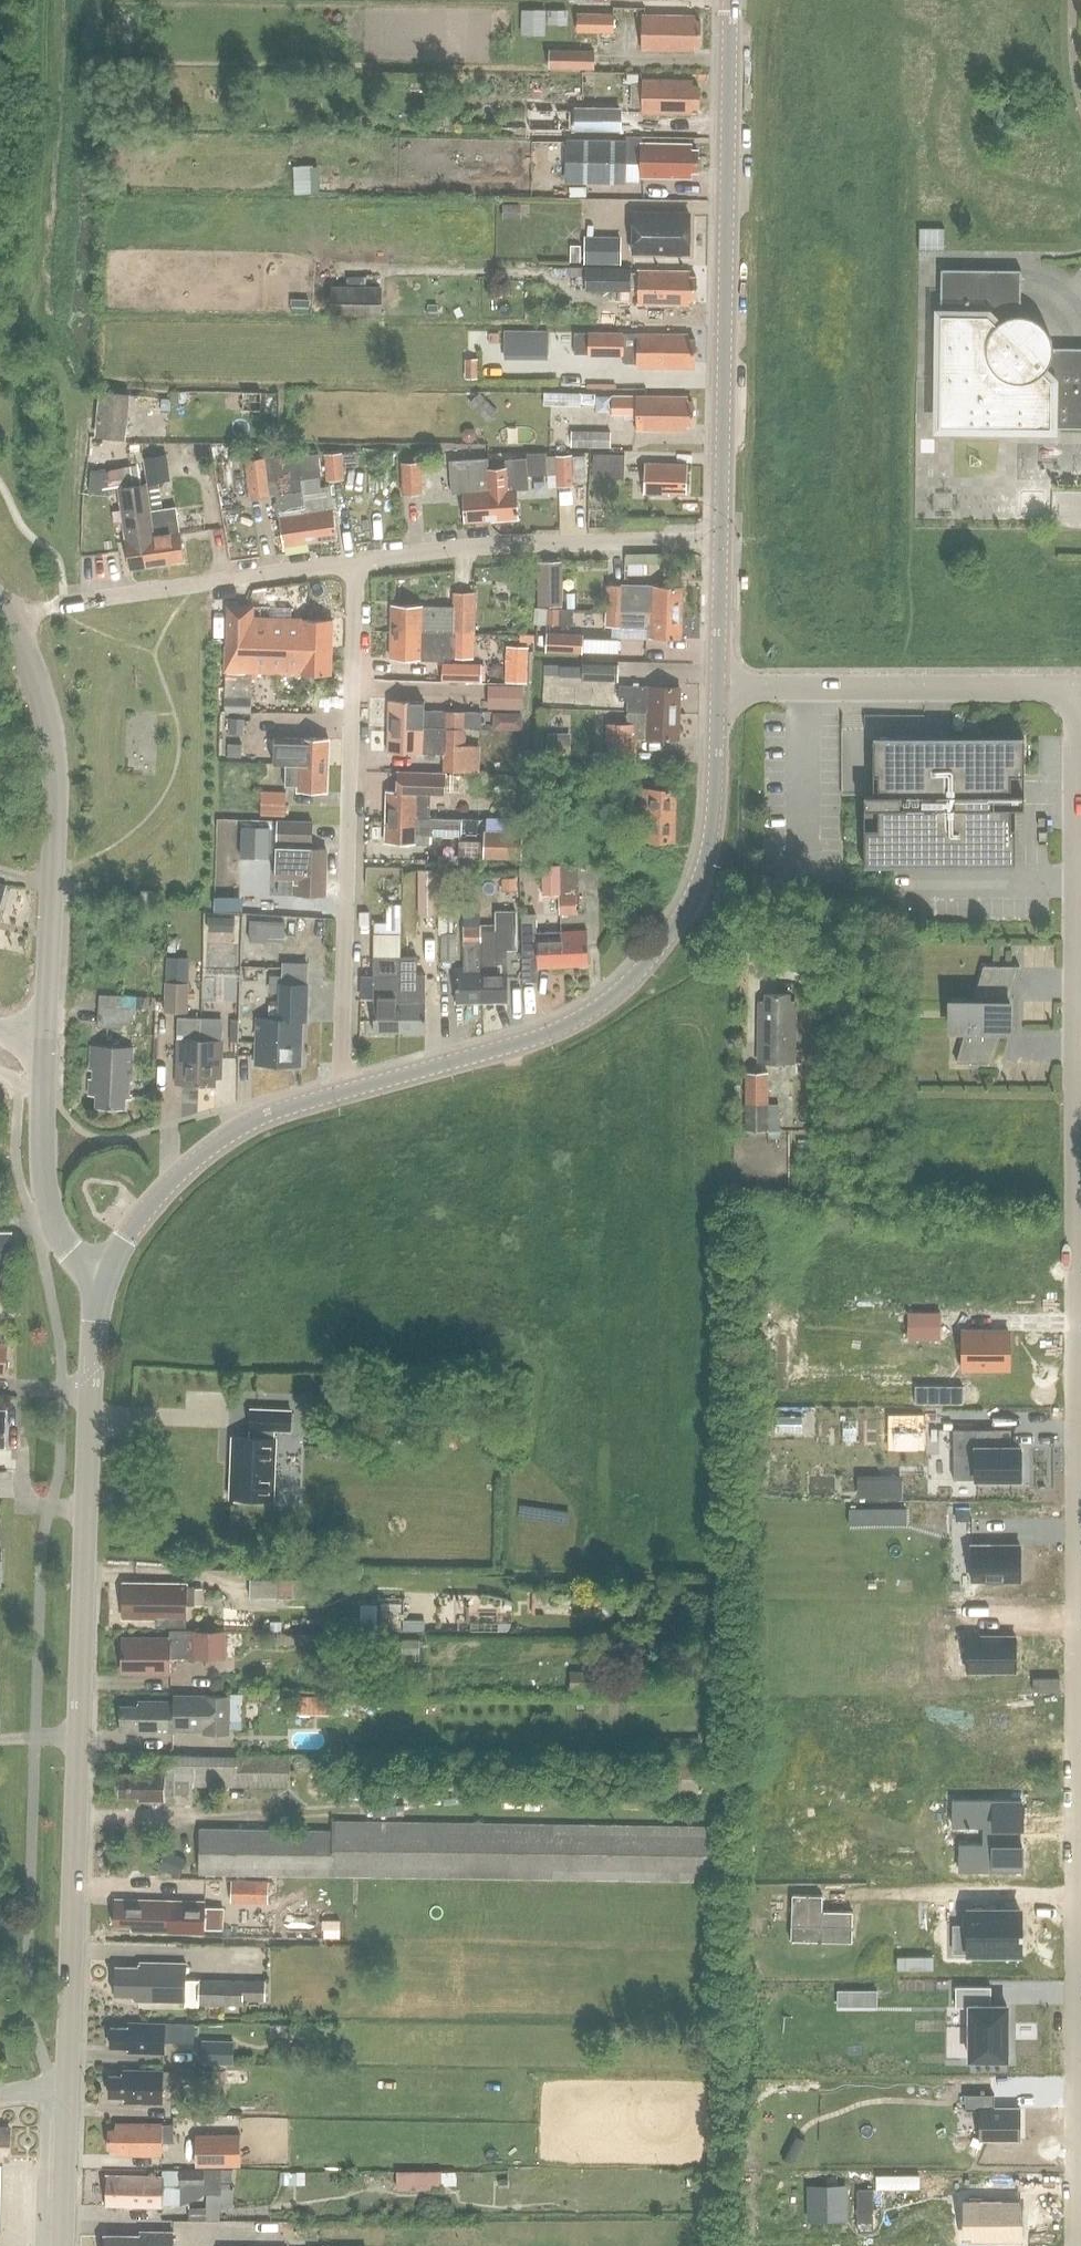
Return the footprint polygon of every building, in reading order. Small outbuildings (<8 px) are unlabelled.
[(546,36),(546,10),(522,10),(522,36),(546,36)] [(577,33),(614,34),(614,15),(577,14),(577,33)] [(699,44),(700,22),(693,22),(693,17),(644,16),(643,49),(693,51),(693,44),(699,44)] [(594,51),(549,50),(549,70),(594,71),(594,51)] [(698,108),(699,86),(692,86),(692,81),(643,80),(642,113),(692,114),(692,108),(698,108)] [(1021,108),(1021,100),(999,100),(997,115),(1010,116),(1011,107),(1021,108)] [(575,110),(574,129),(576,129),(576,131),(621,132),(622,109),(575,107),(575,110)] [(435,113),(436,125),(451,125),(450,113),(435,113)] [(568,142),(567,181),(626,182),(627,164),(639,164),(640,144),(643,144),(643,138),(640,137),(627,137),(627,143),(568,142)] [(691,145),(643,144),(640,144),(639,164),(639,177),(691,178),(691,172),(697,172),(698,150),(691,150),(691,145)] [(295,194),(310,193),(309,167),(294,168),(295,194)] [(506,204),(506,218),(522,218),(523,204),(506,204)] [(634,214),(634,252),(665,252),(668,254),(681,254),(684,253),(689,253),(690,215),(634,214)] [(945,251),(945,229),(919,228),(919,251),(945,251)] [(620,264),(621,240),(585,240),(585,263),(620,264)] [(631,291),(631,269),(586,268),(586,291),(631,291)] [(939,427),(1080,429),(1080,348),(1053,348),(1051,338),(1046,329),(1039,322),(1031,317),(1021,315),(1021,270),(941,269),(939,427)] [(696,300),(696,277),(690,277),(690,271),(639,270),(638,305),(689,306),(689,300),(696,300)] [(348,277),(348,286),(366,286),(366,277),(348,277)] [(348,286),(331,286),(331,318),(382,318),(382,287),(366,286),(348,286)] [(310,300),(292,299),(292,308),(310,309),(310,300)] [(439,305),(428,305),(428,313),(438,313),(439,305)] [(548,331),(527,331),(527,355),(548,355),(548,331)] [(575,333),(575,354),(588,355),(588,333),(575,333)] [(624,357),(624,334),(588,333),(588,355),(588,357),(623,357),(624,357)] [(637,364),(637,334),(624,334),(624,357),(623,357),(623,362),(626,364),(637,364)] [(637,334),(637,364),(637,369),(688,369),(688,363),(695,363),(695,339),(689,339),(689,334),(637,334)] [(479,359),(465,359),(466,379),(479,379),(479,359)] [(558,385),(585,385),(585,374),(572,374),(572,364),(559,364),(558,385)] [(123,440),(128,394),(102,391),(97,437),(123,440)] [(556,394),(556,407),(569,407),(569,394),(556,394)] [(687,397),(600,397),(600,410),(621,411),(621,414),(637,415),(637,430),(686,431),(686,424),(693,425),(693,403),(687,402),(687,397)] [(171,399),(162,399),(161,410),(170,410),(171,399)] [(574,449),(616,448),(616,433),(574,433),(574,449)] [(326,455),(327,481),(343,480),(341,453),(326,455)] [(519,519),(517,490),(529,490),(527,454),(488,455),(488,459),(487,459),(489,476),(492,521),(519,519)] [(147,486),(171,482),(167,455),(143,459),(147,486)] [(311,543),(301,480),(300,470),(299,459),(298,455),(263,457),(264,459),(246,460),(250,500),(276,496),(277,503),(274,503),(276,516),(279,515),(284,547),(311,543)] [(573,499),(588,499),(587,455),(572,456),(573,487),(573,499)] [(593,479),(598,479),(624,479),(624,456),(594,455),(593,479)] [(572,456),(547,456),(548,487),(573,487),(572,456)] [(302,480),(321,478),(318,457),(299,459),(300,470),(301,480),(311,543),(338,539),(333,510),(334,510),(330,487),(321,488),(320,478),(302,480)] [(465,523),(492,521),(489,476),(487,459),(450,463),(452,496),(463,494),(465,523)] [(403,497),(420,496),(419,463),(401,464),(403,497)] [(687,494),(688,465),(645,463),(644,494),(669,495),(669,493),(687,494)] [(130,570),(157,566),(146,484),(119,489),(130,570)] [(146,484),(157,566),(184,562),(177,517),(168,518),(167,509),(150,512),(146,484)] [(537,562),(538,607),(563,607),(563,562),(537,562)] [(607,602),(607,611),(626,611),(648,612),(682,613),(683,587),(608,584),(608,585),(608,594),(607,602)] [(575,593),(567,594),(568,608),(575,608),(575,593)] [(474,594),(455,594),(455,607),(392,605),(391,632),(432,633),(454,634),(473,634),(474,594)] [(286,646),(332,648),(333,620),(247,618),(248,607),(228,607),(227,628),(227,645),(286,646)] [(547,610),(547,626),(558,626),(559,610),(547,610)] [(559,610),(558,626),(573,627),(574,610),(559,610)] [(607,611),(606,627),(625,627),(647,628),(647,638),(681,639),(682,613),(648,612),(626,611),(607,611)] [(473,634),(454,634),(432,633),(391,632),(391,659),(444,660),(444,657),(454,657),(454,650),(454,658),(473,658),(473,634)] [(548,632),(547,651),(582,653),(583,634),(548,632)] [(331,675),(332,648),(286,646),(227,645),(226,712),(252,712),(253,673),(331,675)] [(529,683),(530,649),(509,648),(508,682),(529,683)] [(583,678),(583,680),(618,681),(618,664),(583,663),(583,666),(583,678)] [(481,665),(444,664),(444,681),(480,682),(481,665)] [(488,710),(522,710),(522,686),(489,685),(488,710)] [(628,712),(679,714),(680,688),(619,686),(619,701),(628,701),(628,712)] [(482,730),(482,713),(424,711),(424,702),(390,701),(389,727),(448,729),(482,730)] [(678,740),(679,714),(628,712),(627,725),(608,724),(608,753),(594,752),(594,762),(636,763),(637,738),(678,740)] [(244,719),(230,719),(230,730),(244,730),(244,719)] [(482,749),(482,736),(482,730),(464,729),(448,729),(389,727),(388,753),(445,755),(445,772),(473,772),(474,749),(482,749)] [(548,734),(548,754),(571,754),(571,734),(548,734)] [(1025,809),(1025,737),(874,737),(874,775),(879,776),(878,795),(865,795),(865,867),(1016,867),(1016,828),(1011,828),(1011,809),(1025,809)] [(328,766),(329,739),(275,738),(275,764),(288,765),(328,766)] [(242,744),(228,743),(228,757),(241,758),(242,744)] [(328,793),(328,766),(288,765),(287,782),(298,782),(298,792),(328,793)] [(400,772),(400,773),(400,792),(387,792),(387,818),(430,819),(430,791),(445,791),(446,773),(400,772)] [(286,789),(261,788),(261,813),(286,813),(286,789)] [(642,789),(641,815),(676,816),(676,790),(642,789)] [(675,842),(676,816),(641,815),(640,841),(675,842)] [(462,820),(430,819),(387,818),(386,844),(420,845),(429,844),(429,836),(461,836),(462,820)] [(325,896),(327,849),(312,849),(312,823),(277,821),(276,877),(294,878),(293,895),(325,896)] [(271,828),(242,827),(241,858),(269,859),(271,828)] [(521,862),(522,834),(484,832),(483,860),(521,862)] [(561,914),(560,895),(559,867),(541,868),(542,896),(544,896),(544,915),(561,914)] [(418,915),(436,915),(436,871),(418,871),(418,915)] [(516,878),(501,879),(501,892),(517,892),(516,878)] [(142,903),(152,903),(153,903),(154,892),(142,892),(142,903)] [(576,895),(560,895),(561,914),(577,913),(576,895)] [(464,901),(464,925),(480,925),(480,901),(464,901)] [(375,923),(375,934),(400,934),(401,905),(387,905),(387,923),(375,923)] [(481,945),(482,1002),(507,1002),(506,950),(517,950),(517,912),(497,912),(496,926),(481,926),(481,925),(480,925),(481,945)] [(439,914),(439,934),(441,934),(454,934),(453,913),(439,914)] [(537,960),(538,968),(563,966),(562,932),(538,933),(537,914),(522,914),(523,951),(530,951),(531,960),(537,960)] [(209,919),(209,931),(221,932),(222,918),(209,917),(209,919)] [(481,945),(480,925),(464,925),(464,968),(456,968),(456,1003),(482,1002),(481,945)] [(562,932),(563,966),(589,965),(587,930),(562,932)] [(375,934),(375,957),(400,957),(400,958),(400,934),(375,934)] [(454,934),(441,934),(441,961),(456,960),(455,934),(454,934)] [(374,998),(374,1033),(400,1033),(400,998),(400,957),(375,957),(374,980),(376,980),(376,998),(374,998)] [(167,958),(166,984),(189,985),(191,960),(167,958)] [(400,998),(400,1033),(425,1033),(425,976),(416,976),(416,958),(400,958),(400,998)] [(1010,1032),(1010,1002),(1004,1001),(1020,966),(983,966),(974,1002),(951,1002),(943,1030),(965,1031),(956,1063),(992,1064),(1001,1031),(1010,1032)] [(163,1014),(188,1015),(189,985),(166,984),(165,984),(163,1014)] [(295,1059),(301,1059),(303,1021),(307,1021),(308,985),(280,984),(279,1020),(257,1019),(256,1057),(261,1058),(261,1065),(295,1066),(295,1059)] [(789,995),(767,994),(767,1002),(760,1002),(759,1062),(794,1063),(795,1003),(788,1003),(789,995)] [(155,1011),(156,999),(100,997),(100,1008),(101,1008),(100,1029),(121,1030),(121,1025),(130,1025),(135,1010),(155,1011)] [(178,1018),(177,1039),(200,1040),(201,1019),(178,1018)] [(201,1019),(200,1040),(215,1041),(216,1020),(201,1019)] [(200,1040),(177,1039),(176,1078),(182,1078),(182,1086),(199,1086),(200,1040)] [(222,1080),(223,1041),(215,1041),(200,1040),(199,1086),(216,1087),(216,1079),(222,1080)] [(128,1109),(130,1048),(91,1048),(88,1107),(128,1109)] [(767,1105),(767,1102),(767,1073),(745,1073),(745,1105),(767,1105)] [(767,1131),(767,1110),(767,1105),(745,1105),(745,1132),(767,1132),(767,1131)] [(15,1231),(0,1229),(0,1291),(6,1291),(15,1231)] [(918,1316),(918,1342),(941,1342),(941,1315),(918,1316)] [(963,1336),(963,1371),(1009,1371),(1009,1336),(963,1336)] [(10,1346),(0,1345),(0,1372),(7,1373),(10,1346)] [(933,1387),(933,1403),(963,1403),(963,1387),(933,1387)] [(233,1438),(230,1499),(274,1500),(276,1439),(275,1439),(276,1430),(291,1431),(292,1411),(252,1409),(251,1429),(251,1438),(233,1438)] [(777,1417),(777,1431),(801,1431),(801,1418),(777,1417)] [(955,1430),(955,1480),(974,1480),(974,1446),(997,1446),(997,1430),(955,1430)] [(974,1446),(974,1480),(1021,1480),(1021,1446),(997,1446),(974,1446)] [(903,1480),(858,1479),(858,1497),(902,1497),(903,1480)] [(969,1518),(969,1507),(956,1507),(956,1518),(969,1518)] [(850,1526),(887,1525),(887,1510),(850,1510),(850,1526)] [(971,1545),(971,1580),(1020,1580),(1020,1545),(971,1545)] [(279,1599),(279,1581),(252,1580),(251,1598),(279,1599)] [(294,1581),(293,1599),(320,1600),(321,1582),(294,1581)] [(189,1584),(122,1583),(122,1619),(155,1619),(155,1626),(186,1626),(186,1598),(197,1598),(197,1587),(189,1587),(189,1584)] [(269,1622),(269,1632),(278,1632),(282,1632),(282,1622),(269,1622)] [(170,1638),(123,1638),(123,1674),(171,1674),(171,1658),(226,1658),(226,1631),(170,1631),(170,1638)] [(317,1634),(296,1634),(296,1636),(296,1645),(296,1653),(317,1653),(317,1634)] [(967,1636),(967,1671),(1016,1671),(1016,1636),(967,1636)] [(571,1671),(571,1691),(600,1691),(600,1671),(571,1671)] [(128,1726),(128,1732),(175,1733),(175,1727),(204,1727),(204,1733),(230,1734),(231,1697),(174,1696),(174,1703),(139,1702),(139,1707),(122,1707),(121,1726),(128,1726)] [(332,1699),(297,1698),(297,1715),(332,1715),(332,1699)] [(122,1776),(121,1796),(147,1796),(147,1801),(166,1801),(166,1796),(175,1796),(175,1790),(190,1790),(190,1781),(194,1781),(194,1787),(293,1792),(295,1765),(166,1758),(165,1773),(138,1771),(138,1776),(122,1776)] [(956,1802),(956,1827),(987,1827),(987,1846),(963,1846),(963,1871),(1025,1871),(1025,1846),(1020,1846),(1020,1827),(1025,1827),(1025,1802),(956,1802)] [(332,1830),(200,1828),(200,1875),(716,1882),(717,1827),(333,1821),(332,1830)] [(175,1854),(167,1873),(180,1878),(188,1860),(175,1854)] [(269,1903),(269,1882),(232,1881),(232,1903),(269,1903)] [(792,1895),(791,1940),(852,1942),(853,1910),(822,1909),(822,1895),(792,1895)] [(169,1907),(169,1902),(123,1900),(123,1907),(116,1906),(115,1926),(133,1926),(132,1931),(168,1932),(169,1920),(169,1907)] [(169,1920),(168,1932),(204,1933),(205,1903),(169,1902),(169,1907),(169,1920)] [(971,1913),(971,1954),(1023,1953),(1022,1912),(971,1913)] [(177,1987),(177,1964),(147,1963),(147,1970),(120,1969),(120,1975),(116,1975),(116,1989),(119,1989),(119,2002),(157,2003),(157,2010),(193,2011),(194,1988),(177,1987)] [(266,1981),(200,1980),(200,2004),(244,2005),(244,2001),(266,2001),(266,1981)] [(957,1987),(957,2008),(971,2008),(971,2006),(992,2006),(992,1987),(957,1987)] [(838,1991),(838,2006),(851,2007),(851,1991),(838,1991)] [(971,2008),(971,2058),(1008,2058),(1008,2006),(992,2006),(971,2006),(971,2008)] [(112,2028),(111,2047),(136,2047),(136,2051),(165,2050),(165,2039),(193,2039),(193,2022),(129,2023),(129,2028),(112,2028)] [(234,2042),(202,2041),(202,2063),(233,2064),(234,2042)] [(292,2046),(292,2059),(302,2059),(303,2047),(292,2046)] [(176,2073),(163,2073),(163,2070),(124,2070),(124,2076),(111,2076),(110,2097),(133,2097),(133,2103),(163,2103),(163,2086),(176,2086),(176,2083),(195,2083),(195,2071),(176,2070),(176,2073)] [(965,2094),(965,2110),(978,2110),(978,2139),(1020,2139),(1020,2108),(994,2108),(994,2094),(965,2094)] [(109,2130),(109,2149),(116,2149),(116,2156),(163,2156),(163,2124),(117,2124),(117,2130),(109,2130)] [(10,2129),(0,2129),(0,2160),(9,2161),(10,2129)] [(242,2135),(196,2136),(197,2167),(242,2166),(242,2135)] [(233,2170),(203,2170),(180,2170),(180,2186),(205,2186),(205,2196),(221,2196),(221,2184),(233,2184),(233,2170)] [(442,2190),(442,2186),(442,2172),(397,2173),(397,2190),(442,2190)] [(108,2180),(107,2201),(119,2201),(119,2206),(145,2207),(146,2203),(163,2204),(164,2177),(121,2176),(121,2181),(108,2180)] [(509,2180),(500,2180),(500,2188),(509,2188),(509,2180)] [(809,2188),(810,2217),(845,2217),(845,2187),(809,2188)] [(873,2190),(858,2190),(858,2231),(873,2231),(873,2190)] [(968,2200),(968,2238),(1024,2238),(1025,2201),(968,2200)] [(105,2245),(174,2245),(174,2233),(141,2232),(141,2236),(106,2235),(105,2245)]
